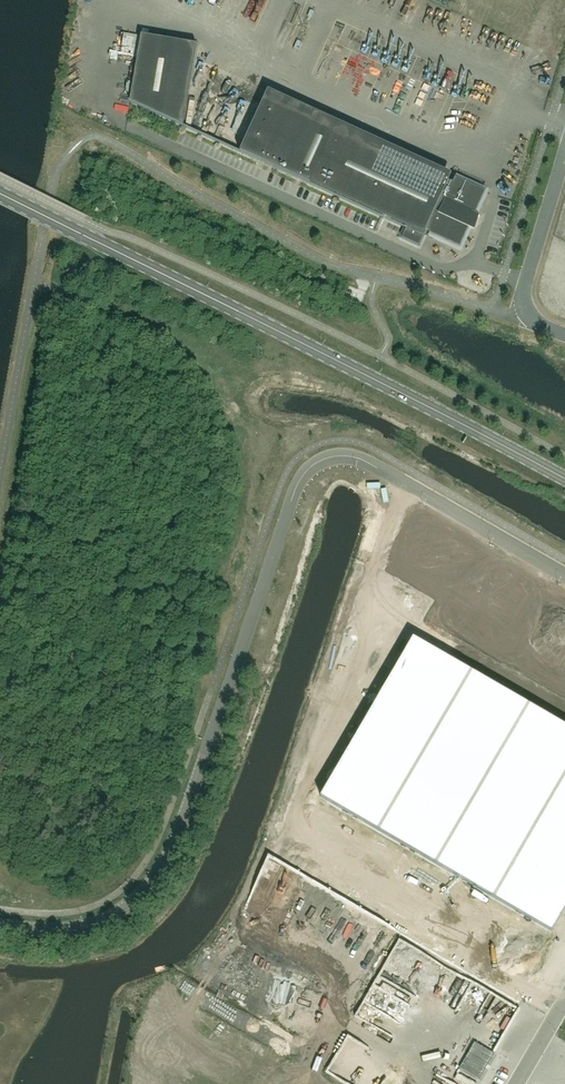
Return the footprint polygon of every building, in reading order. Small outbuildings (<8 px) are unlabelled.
[(515,28),(513,32),(525,36),(526,31),(515,28)] [(347,77),(355,80),(358,74),(349,71),(347,77)] [(402,239),(419,246),(426,231),(430,233),(430,234),(460,248),(470,226),(475,228),(478,216),(480,217),(480,216),(475,215),(485,192),(455,178),(453,184),(449,182),(450,181),(433,173),(431,177),(264,101),(240,152),(407,228),(402,239)] [(414,638),(321,798),(552,932),(564,910),(564,726),(414,638)] [(485,1055),(475,1074),(480,1077),(491,1059),(485,1055)]
